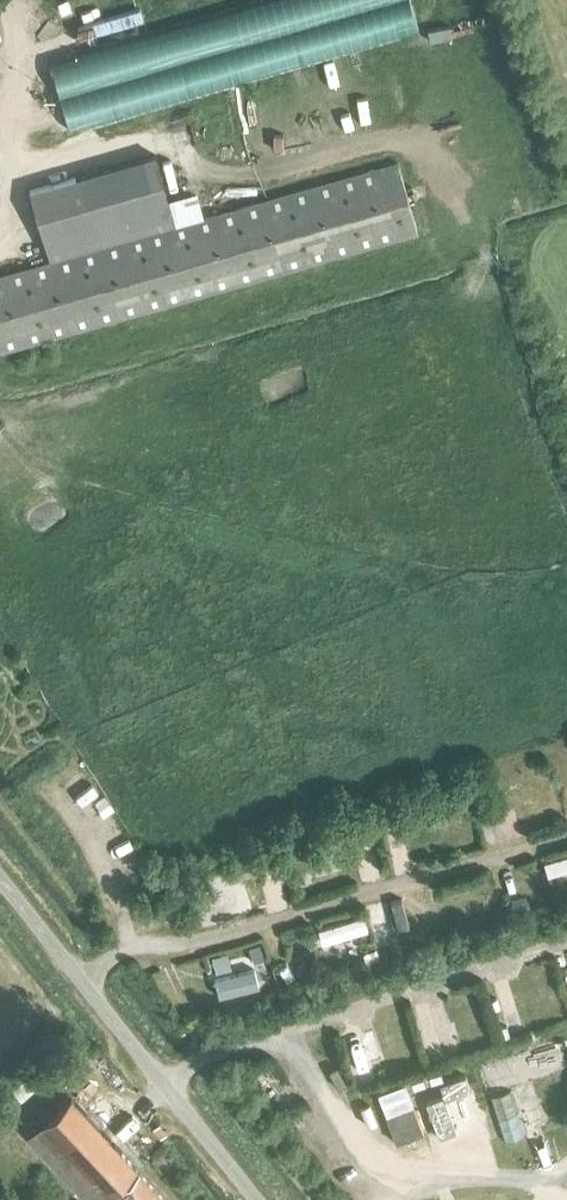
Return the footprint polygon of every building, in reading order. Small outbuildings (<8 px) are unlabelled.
[(52,63),(63,96),(384,0),(254,0),(52,63)] [(63,96),(74,132),(423,26),(416,0),(384,0),(63,96)] [(175,227),(153,152),(30,188),(51,263),(0,277),(0,350),(416,231),(397,164),(175,227)] [(69,1097),(25,1138),(82,1199),(99,1199),(106,1193),(112,1199),(164,1199),(69,1097)]
